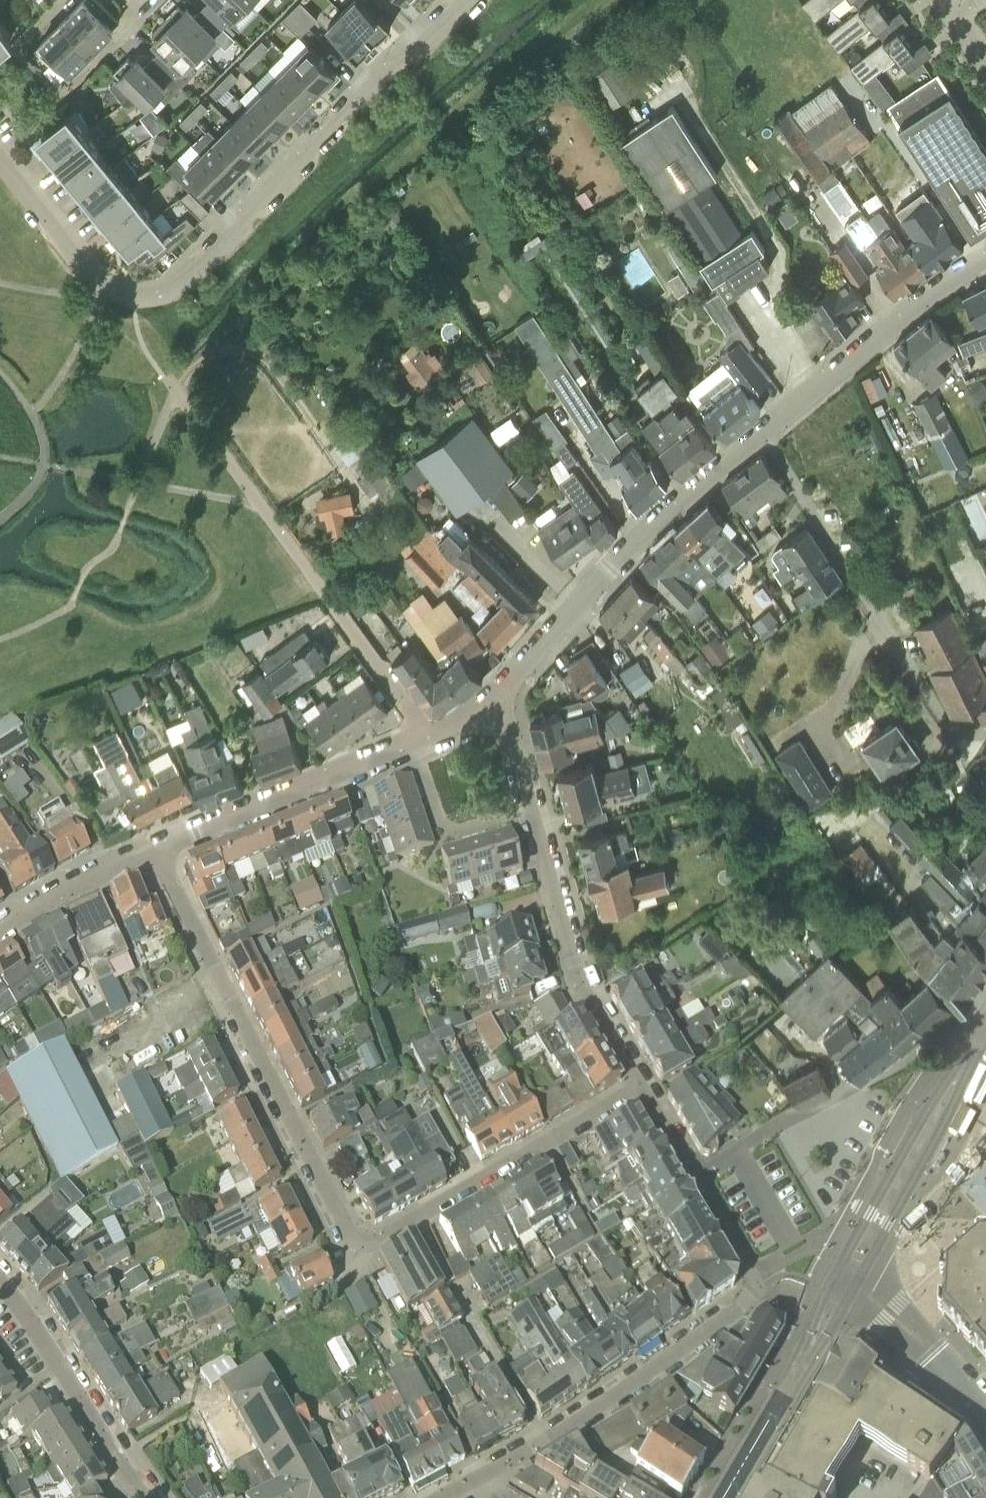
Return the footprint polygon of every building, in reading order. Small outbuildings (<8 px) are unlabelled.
[(76,7),(63,20),(78,34),(106,6),(100,0),(83,0),(76,7)] [(224,27),(228,24),(250,2),(248,0),(210,0),(204,6),(224,27)] [(374,42),(378,38),(379,39),(391,26),(379,14),(376,16),(360,0),(354,0),(343,12),(374,42)] [(802,2),(815,19),(840,0),(805,0),(802,2)] [(884,40),(892,34),(885,25),(891,20),(876,0),(870,0),(868,2),(853,13),(826,34),(840,51),(873,26),(884,40)] [(854,1),(848,5),(853,13),(868,2),(866,0),(853,0),(854,1)] [(889,17),(900,9),(894,0),(877,0),(889,17)] [(292,10),(309,27),(318,18),(301,1),(292,10)] [(92,48),(105,35),(120,20),(106,6),(78,34),(92,48)] [(179,6),(166,19),(199,53),(224,27),(204,6),(195,15),(188,7),(184,11),(179,6)] [(300,36),(309,27),(292,10),(283,19),(300,36)] [(370,47),(374,42),(343,12),(328,26),(348,45),(346,48),(358,60),(371,47),(370,47)] [(700,26),(694,18),(684,25),(690,33),(700,26)] [(161,49),(152,58),(182,86),(197,70),(189,62),(199,53),(166,19),(153,32),(158,38),(154,41),(161,49)] [(12,36),(0,20),(0,46),(12,36)] [(35,48),(38,51),(49,63),(78,34),(63,20),(35,48)] [(228,24),(224,27),(233,35),(236,32),(228,24)] [(892,34),(884,40),(863,56),(854,63),(851,65),(864,83),(897,57),(908,72),(916,66),(909,56),(915,51),(911,46),(898,29),(892,34)] [(64,77),(92,48),(78,34),(49,63),(64,77)] [(263,39),(252,50),(259,57),(269,46),(263,39)] [(294,61),(321,88),(337,72),(310,45),(294,61)] [(248,67),(259,57),(252,50),(241,60),(248,67)] [(863,56),(858,50),(850,56),(854,63),(863,56)] [(278,76),(306,103),(321,88),(294,61),(284,51),(269,67),(278,76)] [(182,86),(152,58),(145,66),(137,58),(133,62),(128,57),(115,71),(148,104),(158,94),(166,102),(182,86)] [(618,59),(593,71),(610,105),(634,93),(618,59)] [(232,70),(221,81),(228,87),(239,77),(232,70)] [(971,238),(985,229),(985,149),(938,73),(887,106),(971,238)] [(263,92),(290,119),(306,103),(278,76),(263,92)] [(218,98),(228,87),(221,81),(211,91),(218,98)] [(777,113),(780,117),(775,120),(781,128),(791,143),(825,190),(844,177),(848,182),(863,172),(851,156),(872,142),(831,84),(794,111),(790,105),(777,113)] [(889,90),(875,98),(883,108),(887,106),(897,100),(889,90)] [(275,134),(290,119),(263,92),(248,107),(275,134)] [(129,112),(139,104),(133,96),(123,105),(129,112)] [(202,100),(191,111),(198,118),(209,107),(202,100)] [(219,135),(229,120),(210,107),(197,127),(204,132),(207,127),(219,135)] [(233,122),(260,149),(275,134),(248,107),(233,122)] [(67,117),(61,108),(60,108),(45,123),(47,125),(32,136),(42,149),(47,146),(54,155),(54,156),(86,131),(91,127),(77,109),(67,117)] [(141,116),(145,122),(156,113),(151,108),(141,116)] [(187,129),(198,118),(191,111),(181,122),(187,129)] [(725,286),(748,318),(785,291),(763,261),(768,258),(745,225),(750,222),(727,189),(731,186),(708,153),(713,150),(687,114),(654,137),(678,172),(674,175),(697,208),(692,211),(715,244),(710,247),(734,280),(725,286)] [(245,165),(260,149),(233,122),(218,137),(245,165)] [(230,180),(245,165),(218,137),(209,129),(193,144),(202,153),(230,180)] [(99,148),(86,131),(54,156),(54,155),(51,157),(57,165),(60,163),(67,172),(68,173),(99,148)] [(162,153),(169,137),(158,133),(151,148),(162,153)] [(81,190),(113,166),(99,148),(68,173),(67,172),(64,174),(71,183),(73,180),(81,190)] [(168,168),(175,175),(190,190),(203,202),(211,194),(214,196),(230,180),(202,153),(187,168),(177,159),(168,168)] [(126,183),(113,166),(81,190),(78,192),(84,200),(87,198),(94,207),(94,208),(126,183)] [(407,191),(400,182),(397,184),(389,189),(389,190),(395,199),(407,191)] [(140,201),(126,183),(94,208),(94,207),(91,209),(97,217),(100,215),(107,224),(108,225),(140,201)] [(774,186),(762,194),(771,206),(783,198),(782,197),(788,192),(782,183),(775,188),(774,186)] [(180,197),(202,218),(210,210),(203,202),(190,190),(180,197)] [(594,202),(589,195),(586,190),(577,196),(585,208),(594,202)] [(931,271),(964,247),(929,200),(923,192),(904,206),(910,214),(903,219),(916,238),(911,242),(931,271)] [(642,204),(647,202),(643,195),(638,198),(642,204)] [(153,218),(140,201),(108,225),(107,224),(105,227),(111,235),(114,233),(121,242),(153,218)] [(649,205),(644,208),(648,215),(653,212),(649,205)] [(892,227),(880,210),(870,218),(916,282),(931,271),(911,242),(906,246),(892,227)] [(882,260),(873,266),(896,297),(916,282),(870,218),(869,219),(864,212),(846,225),(862,248),(869,242),(882,260)] [(165,233),(153,218),(121,242),(118,244),(124,252),(127,250),(133,258),(136,261),(139,263),(143,264),(147,264),(151,263),(154,261),(156,260),(167,249),(169,251),(196,224),(187,216),(165,233)] [(527,260),(551,244),(546,236),(522,252),(527,260)] [(669,250),(680,267),(695,292),(711,282),(684,240),(669,250)] [(846,242),(831,252),(844,271),(854,285),(869,275),(846,242)] [(567,284),(574,279),(564,263),(556,268),(567,284)] [(806,291),(804,298),(821,321),(826,318),(837,334),(859,318),(852,308),(864,300),(854,285),(844,271),(827,283),(832,289),(825,294),(820,287),(812,286),(806,291)] [(613,341),(578,285),(570,290),(606,345),(613,341)] [(964,296),(979,324),(985,321),(985,285),(964,296)] [(728,333),(740,324),(718,292),(703,302),(711,313),(713,312),(728,333)] [(534,313),(516,325),(597,451),(602,448),(615,440),(615,438),(610,431),(605,424),(580,385),(567,363),(554,344),(534,313)] [(950,352),(956,347),(955,345),(953,341),(932,315),(895,346),(930,389),(947,375),(937,363),(950,352)] [(719,356),(724,361),(717,367),(735,396),(744,389),(749,395),(769,378),(756,362),(764,356),(760,351),(752,358),(746,350),(754,344),(740,324),(728,333),(726,350),(719,356)] [(967,354),(985,347),(985,331),(958,342),(963,355),(967,354)] [(660,349),(649,332),(635,341),(647,358),(660,349)] [(558,341),(554,344),(567,363),(581,353),(569,335),(558,341)] [(620,351),(614,341),(606,347),(612,356),(620,351)] [(421,347),(404,360),(411,369),(407,372),(414,383),(418,379),(425,388),(443,375),(421,347)] [(483,353),(467,363),(481,384),(496,374),(483,353)] [(966,381),(976,377),(967,354),(963,355),(957,358),(966,381)] [(467,370),(460,360),(448,368),(455,378),(467,371),(467,370)] [(688,390),(699,404),(698,405),(725,439),(761,410),(749,395),(744,389),(735,396),(717,367),(688,390)] [(702,459),(717,446),(691,413),(686,418),(668,396),(679,388),(664,370),(652,379),(649,375),(635,386),(651,406),(670,429),(675,425),(702,459)] [(980,387),(976,377),(966,381),(970,391),(980,387)] [(914,406),(948,470),(970,458),(936,394),(914,406)] [(453,410),(445,399),(425,413),(433,424),(453,410)] [(878,416),(886,413),(882,404),(874,407),(878,416)] [(662,447),(683,474),(702,459),(675,425),(670,429),(651,406),(638,417),(662,447)] [(512,472),(514,470),(474,416),(417,458),(458,513),(489,489),(513,520),(527,511),(511,487),(508,483),(516,478),(512,472)] [(628,429),(623,421),(610,431),(615,438),(628,429)] [(353,426),(332,441),(348,463),(351,461),(362,476),(357,481),(370,500),(379,493),(394,482),(393,480),(392,481),(378,462),(381,461),(370,445),(369,447),(353,426)] [(628,429),(615,438),(615,440),(623,452),(625,450),(643,478),(641,481),(655,498),(668,486),(652,462),(647,466),(636,447),(635,447),(633,444),(636,442),(628,429)] [(591,457),(605,477),(614,471),(617,476),(639,511),(655,498),(641,481),(643,478),(625,450),(623,452),(615,440),(602,448),(591,457)] [(555,448),(568,466),(577,460),(565,442),(555,448)] [(781,479),(763,456),(763,455),(734,477),(758,508),(769,499),(774,505),(778,502),(778,501),(788,493),(779,481),(781,479)] [(417,463),(400,476),(412,491),(428,478),(417,463)] [(601,541),(604,546),(618,532),(575,471),(559,482),(580,510),(601,541)] [(524,473),(512,486),(528,500),(540,487),(524,473)] [(723,485),(747,517),(751,513),(758,508),(734,477),(723,485)] [(355,512),(350,491),(317,499),(321,518),(326,518),(329,535),(348,531),(344,514),(355,512)] [(725,517),(711,501),(709,500),(691,517),(711,539),(714,536),(737,561),(742,555),(745,553),(741,549),(718,523),(725,517)] [(580,510),(544,536),(565,566),(601,541),(580,510)] [(507,597),(525,615),(538,603),(450,516),(443,523),(432,532),(449,554),(473,569),(504,599),(507,597)] [(702,560),(708,566),(718,577),(729,568),(734,564),(737,561),(714,536),(711,539),(691,517),(677,529),(697,552),(703,559),(702,560)] [(461,561),(449,554),(432,532),(428,526),(417,534),(424,542),(409,554),(406,556),(433,586),(435,585),(437,588),(449,578),(446,574),(452,569),(461,561)] [(775,526),(756,541),(763,550),(782,536),(775,526)] [(773,570),(781,581),(793,573),(789,567),(808,554),(816,567),(829,558),(808,527),(783,544),(783,545),(775,550),(773,555),(779,566),(773,570)] [(686,587),(708,566),(702,560),(703,559),(697,552),(677,529),(665,540),(653,552),(686,587)] [(653,552),(641,562),(696,622),(708,611),(695,595),(694,596),(686,587),(653,552)] [(793,573),(795,576),(800,574),(818,601),(844,583),(829,558),(816,567),(808,554),(789,567),(793,573)] [(742,555),(737,561),(734,564),(740,571),(749,563),(742,555)] [(473,569),(465,578),(454,589),(474,609),(483,601),(486,605),(494,599),(501,607),(481,627),(498,644),(521,621),(526,616),(525,615),(507,597),(504,599),(473,569)] [(653,597),(633,578),(616,596),(645,622),(646,622),(660,606),(652,598),(653,597)] [(906,598),(918,592),(914,584),(902,590),(906,598)] [(464,694),(484,676),(472,664),(490,648),(460,616),(445,598),(433,606),(423,592),(401,609),(436,659),(435,660),(438,663),(463,695),(464,694)] [(359,617),(372,607),(362,593),(348,604),(359,617)] [(616,596),(600,613),(631,641),(647,623),(646,622),(645,622),(616,596)] [(951,608),(916,627),(938,668),(932,671),(954,716),(978,704),(985,720),(985,719),(985,680),(951,608)] [(772,625),(778,620),(770,610),(753,624),(761,634),(766,630),(772,625)] [(985,661),(985,662),(985,612),(970,620),(985,652),(982,653),(985,661)] [(685,666),(676,655),(662,638),(655,643),(662,636),(652,627),(644,636),(653,645),(652,645),(666,662),(675,674),(685,666)] [(727,638),(736,650),(738,653),(752,642),(742,628),(727,638)] [(268,672),(265,674),(277,691),(304,672),(305,674),(331,656),(318,637),(312,641),(304,629),(260,660),(268,672)] [(736,650),(727,638),(722,631),(717,635),(701,647),(715,666),(736,650)] [(258,644),(254,634),(253,632),(242,638),(247,649),(258,644)] [(431,669),(413,646),(404,653),(445,708),(463,695),(438,663),(431,669)] [(576,654),(578,656),(569,662),(590,693),(617,675),(605,656),(596,662),(585,647),(576,654)] [(502,660),(494,652),(487,659),(494,667),(500,662),(502,660)] [(701,652),(686,664),(700,682),(715,671),(701,652)] [(404,653),(393,661),(424,703),(430,712),(437,713),(445,708),(404,653)] [(621,671),(634,690),(651,678),(638,659),(635,662),(621,671)] [(172,669),(168,660),(160,665),(164,673),(172,669)] [(582,703),(594,699),(573,669),(564,676),(582,703)] [(282,702),(261,671),(244,682),(245,683),(239,687),(250,704),(256,699),(264,710),(261,712),(263,715),(282,702)] [(361,673),(344,685),(348,691),(345,693),(369,726),(389,712),(361,673)] [(123,711),(143,701),(132,679),(112,690),(123,711)] [(328,705),(326,707),(349,740),(369,726),(345,693),(348,691),(344,685),(336,690),(341,696),(328,705)] [(744,719),(723,686),(713,692),(734,726),(744,719)] [(326,707),(328,705),(324,699),(321,701),(317,704),(321,710),(309,720),(304,713),(297,718),(302,725),(306,722),(329,754),(349,740),(326,707)] [(637,705),(644,714),(651,709),(645,700),(637,705)] [(303,712),(298,704),(291,709),(297,718),(304,713),(303,712)] [(597,710),(596,710),(564,719),(562,712),(531,721),(537,742),(601,724),(597,710)] [(284,775),(303,768),(284,716),(253,727),(256,735),(269,730),(275,745),(273,745),(284,775)] [(0,725),(0,765),(31,746),(13,717),(0,725)] [(224,797),(245,790),(233,759),(226,762),(215,734),(214,735),(208,719),(194,724),(200,740),(202,739),(224,797)] [(919,750),(917,748),(920,744),(913,735),(909,736),(908,734),(907,734),(897,720),(865,742),(886,773),(919,750)] [(628,727),(623,721),(618,721),(612,725),(618,734),(628,727)] [(192,774),(203,805),(224,797),(202,739),(200,740),(194,724),(181,730),(197,772),(192,774)] [(605,738),(601,724),(537,742),(543,763),(574,755),(572,747),(605,738)] [(96,803),(101,812),(126,799),(139,825),(166,811),(154,787),(154,788),(148,776),(142,779),(128,753),(129,752),(118,730),(95,742),(120,791),(112,795),(110,793),(95,800),(96,802),(96,803)] [(252,753),(263,783),(284,775),(273,745),(275,745),(269,730),(256,735),(261,749),(252,753)] [(742,735),(759,762),(766,757),(749,730),(742,735)] [(772,750),(805,802),(827,788),(794,736),(772,750)] [(625,765),(621,751),(608,754),(612,768),(625,765)] [(154,787),(166,811),(193,797),(174,761),(155,770),(162,783),(154,787)] [(560,771),(570,811),(635,793),(628,765),(596,774),(593,762),(560,771)] [(33,793),(19,774),(3,785),(17,805),(33,793)] [(383,818),(381,813),(418,800),(411,777),(372,790),(379,811),(372,813),(375,821),(383,818)] [(83,796),(75,783),(74,784),(72,781),(63,787),(66,790),(65,790),(73,802),(83,796)] [(352,803),(367,798),(365,793),(350,798),(352,803)] [(330,845),(331,845),(335,855),(346,850),(340,836),(354,831),(341,798),(315,808),(325,831),(330,845)] [(0,800),(0,822),(35,882),(55,871),(37,841),(30,845),(0,800)] [(390,841),(389,836),(426,823),(418,800),(381,813),(383,818),(388,833),(379,835),(382,844),(389,841),(390,841)] [(315,808),(290,819),(299,842),(305,856),(330,845),(315,808)] [(375,821),(373,815),(372,813),(371,809),(357,814),(359,820),(361,826),(373,822),(375,821)] [(590,822),(608,817),(606,811),(588,816),(590,822)] [(931,842),(903,811),(890,824),(918,855),(918,856),(932,871),(962,904),(976,890),(985,899),(985,843),(969,859),(972,862),(963,870),(974,882),(972,884),(932,840),(931,842)] [(58,868),(90,850),(80,833),(68,812),(44,826),(51,838),(43,842),(58,868)] [(285,848),(299,842),(290,819),(264,829),(280,866),(290,862),(285,848)] [(15,894),(35,882),(0,822),(0,852),(5,860),(0,863),(0,868),(15,894)] [(390,841),(389,841),(394,856),(387,859),(390,866),(398,864),(396,859),(434,846),(426,823),(389,836),(390,841)] [(254,876),(269,870),(273,882),(284,878),(280,866),(264,829),(239,840),(254,876)] [(628,861),(625,848),(630,846),(626,830),(609,835),(609,833),(582,840),(590,871),(628,861)] [(511,831),(488,838),(499,876),(494,877),(496,885),(505,883),(502,875),(523,869),(511,831)] [(685,840),(682,831),(671,835),(675,844),(685,840)] [(488,838),(465,844),(476,882),(471,884),(473,892),(481,890),(479,881),(494,877),(499,876),(488,838)] [(234,900),(245,896),(240,883),(254,877),(254,876),(239,840),(213,850),(228,887),(229,888),(234,900)] [(861,843),(844,855),(861,878),(878,866),(861,843)] [(476,882),(465,844),(441,851),(452,889),(448,890),(450,899),(458,896),(456,888),(471,884),(476,882)] [(201,900),(229,888),(228,887),(213,850),(187,861),(198,887),(193,889),(198,902),(201,900)] [(595,888),(602,912),(640,901),(638,896),(670,887),(665,867),(633,876),(628,861),(590,871),(591,872),(590,872),(595,889),(595,888)] [(968,911),(962,904),(932,871),(922,880),(942,906),(941,906),(950,915),(985,946),(985,905),(980,900),(968,911)] [(533,885),(530,874),(519,877),(522,888),(533,885)] [(364,886),(360,877),(349,882),(353,891),(364,886)] [(166,927),(166,926),(155,900),(146,904),(136,882),(111,892),(133,946),(149,939),(147,935),(166,927)] [(331,890),(321,894),(325,904),(330,901),(332,906),(337,904),(331,890)] [(97,985),(113,978),(107,966),(128,956),(100,897),(64,913),(97,985)] [(312,909),(307,897),(295,902),(300,914),(312,909)] [(460,904),(458,897),(450,899),(452,907),(460,904)] [(931,971),(961,1007),(980,981),(934,940),(935,937),(912,905),(891,919),(914,953),(913,953),(915,956),(920,963),(930,973),(931,971)] [(941,928),(985,966),(985,946),(950,915),(941,906),(933,916),(941,928)] [(435,917),(435,918),(440,935),(472,926),(467,908),(435,917)] [(246,929),(251,940),(275,928),(271,916),(246,929)] [(66,975),(77,969),(77,968),(78,967),(67,949),(73,944),(56,917),(37,929),(66,975)] [(402,945),(440,935),(435,917),(397,927),(402,945)] [(483,971),(536,956),(527,927),(464,945),(468,958),(479,955),(483,971)] [(985,973),(985,966),(941,928),(940,929),(935,937),(934,940),(980,981),(985,973)] [(37,929),(18,940),(35,968),(42,964),(58,990),(71,983),(66,975),(37,929)] [(219,943),(224,954),(251,940),(246,929),(219,943)] [(708,950),(720,939),(710,929),(698,939),(708,950)] [(335,936),(325,941),(330,951),(340,946),(335,936)] [(818,954),(825,948),(813,936),(806,942),(818,954)] [(264,941),(227,959),(240,984),(286,961),(285,959),(304,950),(300,941),(288,947),(271,955),(264,941)] [(0,953),(0,984),(7,996),(22,986),(32,979),(9,946),(0,953)] [(815,1036),(819,1032),(845,1008),(855,998),(904,1049),(926,1029),(925,1029),(895,993),(888,986),(872,998),(861,986),(829,952),(780,998),(815,1036)] [(513,999),(530,994),(529,989),(544,984),(536,956),(483,971),(463,977),(468,994),(508,982),(513,999)] [(275,998),(288,991),(298,986),(291,972),(286,961),(240,984),(252,1008),(274,997),(275,998)] [(349,973),(347,969),(339,974),(341,978),(349,973)] [(872,998),(888,986),(878,973),(861,986),(872,998)] [(644,976),(610,996),(623,1018),(668,991),(678,986),(678,985),(670,975),(660,983),(659,982),(650,987),(644,976)] [(925,1029),(952,1005),(929,978),(916,990),(908,981),(895,993),(925,1029)] [(388,989),(375,980),(369,989),(382,998),(388,989)] [(668,991),(675,1002),(685,993),(678,986),(668,991)] [(419,995),(425,1011),(436,1007),(431,991),(419,995)] [(675,1002),(668,991),(623,1018),(636,1040),(665,1023),(658,1012),(662,1009),(662,1010),(675,1003),(675,1002)] [(747,1003),(745,999),(740,991),(729,997),(736,1010),(747,1003)] [(301,1014),(296,1005),(296,1004),(282,1012),(275,998),(274,997),(252,1008),(265,1033),(301,1014)] [(339,1008),(334,997),(315,1007),(319,1014),(321,1017),(339,1008)] [(559,998),(536,1006),(551,1030),(541,1036),(554,1058),(567,1050),(566,1048),(593,1032),(581,1012),(571,1019),(559,998)] [(847,1018),(824,1037),(840,1058),(841,1057),(860,1081),(862,1081),(904,1049),(855,998),(845,1008),(864,1027),(859,1032),(847,1018)] [(301,1014),(305,1013),(308,1010),(303,1001),(296,1005),(301,1014)] [(88,1012),(96,1024),(112,1016),(106,1003),(88,1012)] [(96,1024),(88,1012),(61,1026),(68,1038),(96,1024)] [(708,1012),(687,1025),(681,1014),(665,1023),(636,1040),(649,1061),(695,1034),(702,1030),(714,1023),(708,1012)] [(310,1022),(305,1013),(301,1014),(265,1033),(277,1057),(299,1047),(292,1032),(304,1026),(310,1022)] [(463,1016),(430,1027),(434,1038),(450,1032),(450,1033),(466,1028),(463,1016)] [(723,1018),(714,1024),(718,1031),(728,1026),(723,1018)] [(489,1019),(475,1023),(474,1024),(463,1031),(471,1045),(483,1038),(492,1054),(506,1046),(489,1019)] [(68,1038),(61,1026),(60,1022),(46,1030),(55,1047),(69,1040),(68,1038)] [(649,1062),(662,1084),(691,1067),(684,1055),(709,1041),(702,1030),(695,1034),(695,1035),(649,1062)] [(554,1058),(556,1062),(558,1066),(564,1076),(567,1075),(566,1075),(577,1068),(576,1066),(603,1049),(593,1032),(566,1048),(567,1050),(554,1058)] [(29,1053),(23,1042),(12,1047),(18,1059),(29,1053)] [(6,1072),(24,1107),(77,1081),(59,1045),(6,1072)] [(182,1092),(225,1070),(213,1045),(187,1058),(192,1068),(188,1070),(188,1068),(174,1075),(182,1092)] [(371,1073),(383,1068),(372,1045),(361,1051),(371,1073)] [(307,1061),(299,1047),(277,1057),(290,1082),(325,1064),(325,1063),(335,1058),(331,1049),(307,1061)] [(570,1082),(569,1082),(572,1087),(560,1095),(557,1090),(538,1101),(550,1122),(621,1080),(603,1049),(576,1066),(577,1068),(566,1075),(567,1075),(570,1082)] [(290,1082),(302,1107),(324,1095),(317,1080),(330,1074),(325,1064),(290,1082)] [(163,1065),(144,1074),(149,1084),(168,1074),(163,1065)] [(832,1093),(817,1066),(783,1083),(804,1106),(832,1093)] [(212,1108),(238,1095),(225,1070),(182,1092),(189,1106),(206,1097),(212,1108)] [(716,1143),(739,1122),(731,1111),(735,1108),(725,1096),(725,1097),(717,1087),(717,1086),(705,1070),(697,1077),(705,1089),(700,1096),(709,1111),(687,1130),(702,1156),(709,1157),(709,1158),(718,1151),(716,1143)] [(694,1073),(668,1097),(687,1130),(709,1111),(700,1096),(705,1089),(697,1077),(694,1073)] [(144,1074),(116,1088),(118,1093),(116,1094),(118,1099),(120,1097),(124,1105),(96,1119),(113,1152),(120,1147),(140,1135),(146,1148),(174,1134),(168,1123),(149,1084),(144,1074)] [(421,1096),(433,1089),(425,1076),(413,1083),(421,1096)] [(512,1143),(543,1125),(527,1098),(522,1100),(509,1077),(488,1089),(502,1112),(496,1115),(512,1143)] [(24,1107),(63,1183),(113,1152),(96,1119),(77,1081),(24,1107)] [(488,1120),(475,1097),(469,1087),(461,1091),(460,1092),(479,1125),(481,1124),(497,1152),(512,1143),(496,1115),(488,1120)] [(310,1122),(324,1149),(352,1135),(345,1120),(357,1114),(351,1101),(361,1096),(356,1088),(342,1095),(346,1103),(310,1122)] [(465,1133),(481,1161),(497,1152),(481,1124),(479,1125),(460,1092),(461,1091),(461,1089),(444,1099),(459,1124),(465,1121),(470,1130),(465,1133)] [(387,1135),(382,1137),(398,1165),(402,1163),(407,1172),(403,1175),(418,1202),(446,1185),(440,1174),(455,1165),(452,1159),(454,1158),(451,1154),(450,1155),(446,1150),(431,1159),(404,1112),(398,1115),(391,1102),(370,1113),(375,1123),(376,1123),(378,1126),(382,1124),(387,1135)] [(256,1130),(244,1107),(218,1120),(230,1143),(256,1130)] [(637,1107),(593,1133),(610,1162),(625,1153),(630,1161),(658,1144),(637,1107)] [(188,1114),(193,1124),(204,1119),(198,1108),(188,1114)] [(359,1114),(365,1128),(375,1123),(370,1113),(368,1110),(359,1114)] [(356,1132),(358,1136),(361,1142),(362,1142),(380,1133),(378,1126),(376,1123),(375,1123),(365,1128),(356,1132)] [(188,1128),(173,1135),(177,1142),(191,1135),(188,1128)] [(242,1167),(268,1154),(256,1130),(230,1143),(233,1149),(242,1167)] [(145,1149),(146,1148),(140,1135),(120,1147),(126,1160),(146,1151),(145,1149)] [(343,1157),(354,1151),(359,1161),(368,1156),(362,1142),(361,1142),(358,1136),(338,1146),(343,1157)] [(671,1167),(658,1144),(630,1161),(617,1169),(623,1179),(619,1181),(627,1193),(671,1167)] [(580,1166),(568,1145),(557,1151),(569,1172),(580,1166)] [(228,1174),(235,1189),(250,1182),(254,1191),(280,1178),(268,1154),(242,1167),(228,1174)] [(559,1188),(543,1160),(522,1173),(550,1220),(567,1210),(556,1191),(559,1188)] [(403,1175),(394,1180),(387,1167),(377,1173),(384,1186),(399,1212),(418,1202),(403,1175)] [(652,1211),(686,1191),(671,1167),(627,1193),(624,1195),(630,1205),(635,1206),(642,1202),(649,1213),(652,1211)] [(360,1199),(375,1226),(399,1212),(384,1186),(377,1173),(353,1186),(360,1199)] [(532,1230),(550,1220),(522,1173),(505,1183),(532,1230)] [(968,1195),(967,1196),(971,1200),(972,1198),(985,1214),(985,1178),(985,1177),(968,1194),(968,1195)] [(343,1186),(349,1189),(354,1182),(348,1178),(343,1186)] [(167,1194),(161,1180),(150,1185),(147,1187),(154,1200),(167,1194)] [(593,1182),(580,1190),(579,1190),(585,1200),(598,1192),(593,1182)] [(486,1194),(503,1222),(507,1219),(518,1238),(532,1230),(505,1183),(486,1194)] [(0,1187),(0,1202),(11,1192),(4,1184),(0,1187)] [(130,1189),(115,1195),(120,1206),(134,1200),(130,1189)] [(218,1200),(220,1205),(224,1212),(241,1202),(236,1191),(223,1198),(218,1200)] [(664,1233),(699,1213),(686,1191),(652,1211),(656,1219),(639,1229),(646,1240),(662,1230),(664,1233)] [(300,1218),(287,1193),(247,1213),(244,1205),(226,1214),(232,1226),(249,1218),(259,1238),(300,1218)] [(179,1217),(167,1194),(154,1200),(166,1223),(179,1217)] [(518,1247),(502,1222),(503,1222),(486,1194),(467,1205),(485,1235),(489,1241),(494,1238),(504,1252),(511,1247),(513,1250),(518,1247)] [(0,1243),(0,1249),(12,1262),(56,1224),(64,1217),(68,1213),(52,1196),(23,1223),(0,1243)] [(601,1208),(597,1200),(589,1205),(593,1213),(601,1208)] [(10,1215),(0,1202),(0,1223),(10,1215)] [(220,1205),(214,1208),(217,1215),(224,1212),(220,1205)] [(472,1273),(469,1266),(479,1260),(470,1244),(485,1235),(467,1205),(440,1221),(460,1256),(447,1263),(455,1282),(469,1274),(472,1273)] [(562,1241),(569,1253),(595,1238),(580,1212),(570,1218),(578,1232),(562,1241)] [(720,1248),(699,1213),(664,1233),(667,1238),(650,1248),(657,1258),(676,1246),(679,1251),(686,1248),(695,1263),(720,1248)] [(594,1227),(601,1239),(621,1227),(614,1216),(594,1227)] [(49,1252),(66,1237),(74,1228),(65,1217),(64,1217),(56,1224),(12,1262),(28,1280),(54,1258),(49,1252)] [(272,1263),(279,1259),(312,1243),(300,1218),(259,1238),(270,1260),(259,1265),(264,1276),(276,1270),(272,1263)] [(102,1224),(113,1248),(125,1243),(115,1219),(102,1224)] [(209,1238),(203,1227),(192,1233),(198,1244),(209,1238)] [(76,1249),(79,1255),(67,1261),(57,1262),(54,1258),(28,1280),(39,1292),(64,1276),(68,1273),(68,1274),(82,1267),(100,1257),(113,1250),(105,1234),(76,1249)] [(426,1298),(444,1288),(414,1237),(396,1247),(426,1298)] [(601,1239),(588,1247),(603,1269),(602,1275),(589,1285),(594,1293),(634,1356),(662,1336),(643,1305),(627,1280),(617,1264),(601,1239)] [(981,1239),(946,1270),(943,1316),(985,1363),(985,1240),(981,1239)] [(569,1253),(562,1241),(548,1249),(555,1261),(569,1253)] [(108,1271),(130,1259),(123,1245),(113,1250),(100,1257),(108,1271)] [(675,1286),(694,1314),(732,1287),(734,1286),(736,1275),(735,1274),(720,1248),(695,1263),(686,1248),(679,1251),(676,1246),(657,1258),(669,1278),(683,1270),(688,1279),(675,1286)] [(396,1247),(379,1257),(409,1308),(426,1298),(396,1247)] [(551,1263),(545,1253),(531,1260),(537,1271),(551,1263)] [(482,1265),(482,1267),(472,1273),(469,1274),(488,1306),(517,1289),(509,1276),(511,1275),(499,1256),(482,1265)] [(302,1299),(333,1283),(319,1257),(279,1277),(276,1270),(264,1276),(270,1287),(281,1281),(282,1283),(288,1279),(291,1286),(295,1284),(302,1299)] [(89,1307),(90,1308),(114,1293),(105,1278),(80,1293),(76,1287),(89,1280),(82,1267),(68,1274),(68,1273),(64,1276),(72,1290),(48,1304),(69,1338),(82,1329),(74,1316),(89,1307)] [(134,1294),(149,1284),(139,1267),(123,1277),(126,1281),(134,1294)] [(662,1336),(685,1319),(650,1267),(632,1278),(649,1302),(643,1305),(662,1336)] [(517,1289),(527,1283),(519,1270),(511,1275),(509,1276),(517,1289)] [(541,1280),(526,1290),(533,1301),(548,1291),(541,1280)] [(134,1294),(126,1281),(119,1285),(126,1298),(134,1294)] [(195,1290),(199,1298),(211,1293),(206,1284),(195,1290)] [(359,1320),(377,1310),(364,1284),(345,1293),(359,1320)] [(219,1288),(211,1293),(199,1298),(185,1305),(195,1325),(228,1307),(219,1288)] [(620,1365),(634,1356),(594,1293),(583,1301),(599,1327),(602,1326),(605,1330),(600,1334),(601,1336),(602,1336),(620,1365)] [(442,1340),(460,1329),(457,1324),(463,1321),(447,1294),(422,1307),(433,1327),(421,1334),(428,1346),(441,1339),(442,1340)] [(531,1332),(574,1398),(587,1388),(544,1320),(534,1304),(505,1321),(509,1326),(518,1340),(531,1332)] [(82,1329),(69,1338),(81,1358),(82,1358),(104,1345),(109,1342),(110,1341),(106,1334),(124,1323),(116,1309),(98,1321),(90,1308),(89,1307),(74,1316),(82,1329)] [(587,1388),(604,1377),(586,1347),(566,1321),(558,1310),(544,1320),(587,1388)] [(586,1347),(604,1377),(620,1365),(602,1336),(601,1336),(596,1340),(577,1313),(566,1321),(586,1347)] [(711,1405),(733,1418),(781,1336),(782,1326),(763,1314),(754,1321),(747,1333),(742,1330),(731,1338),(725,1349),(720,1348),(710,1354),(669,1386),(686,1407),(689,1403),(695,1406),(703,1393),(714,1400),(711,1405)] [(231,1317),(218,1324),(223,1333),(236,1327),(231,1317)] [(141,1353),(149,1349),(155,1345),(144,1325),(119,1337),(109,1342),(104,1345),(82,1358),(95,1379),(140,1352),(141,1353)] [(358,1345),(368,1339),(360,1326),(351,1332),(358,1345)] [(460,1329),(442,1340),(450,1355),(472,1344),(464,1330),(460,1329)] [(526,1396),(541,1420),(574,1398),(531,1332),(518,1340),(499,1351),(519,1384),(526,1396)] [(342,1337),(327,1345),(343,1375),(358,1367),(342,1337)] [(447,1354),(440,1342),(429,1348),(433,1356),(440,1358),(447,1354)] [(455,1364),(477,1353),(472,1344),(450,1355),(455,1364)] [(107,1400),(134,1384),(128,1373),(146,1362),(141,1353),(140,1352),(95,1379),(107,1400)] [(788,1443),(765,1482),(791,1497),(794,1497),(830,1497),(829,1497),(842,1474),(858,1446),(861,1440),(927,1485),(932,1487),(933,1488),(937,1480),(944,1468),(965,1435),(910,1398),(909,1399),(883,1382),(885,1379),(880,1376),(881,1375),(845,1355),(840,1353),(830,1370),(820,1387),(804,1415),(788,1443)] [(468,1365),(469,1367),(477,1380),(470,1384),(480,1400),(482,1399),(489,1411),(483,1414),(498,1442),(523,1430),(525,1423),(494,1373),(488,1377),(483,1369),(489,1365),(484,1356),(478,1359),(468,1365)] [(237,1374),(226,1357),(200,1372),(211,1390),(237,1374)] [(222,1393),(258,1456),(245,1463),(262,1496),(278,1488),(283,1497),(337,1497),(315,1458),(287,1407),(261,1360),(237,1374),(211,1390),(193,1401),(197,1407),(222,1393)] [(411,1362),(386,1376),(404,1408),(423,1443),(428,1440),(445,1470),(464,1460),(411,1362)] [(17,1389),(4,1373),(0,1376),(0,1402),(17,1389)] [(107,1400),(128,1434),(157,1416),(155,1412),(180,1397),(166,1374),(141,1389),(137,1382),(134,1384),(107,1400)] [(652,1398),(667,1421),(667,1420),(670,1426),(675,1434),(692,1414),(686,1407),(669,1386),(658,1394),(652,1398)] [(347,1387),(326,1399),(333,1412),(354,1400),(347,1387)] [(35,1392),(15,1405),(21,1414),(12,1420),(22,1437),(31,1432),(55,1417),(44,1399),(41,1401),(35,1392)] [(459,1423),(475,1454),(498,1442),(483,1414),(472,1392),(458,1399),(468,1418),(459,1423)] [(650,1431),(667,1421),(652,1398),(635,1408),(650,1431)] [(327,1451),(314,1426),(312,1427),(298,1401),(287,1407),(315,1458),(322,1454),(327,1451)] [(380,1428),(413,1488),(445,1470),(428,1440),(423,1443),(404,1408),(378,1422),(382,1427),(380,1428)] [(589,1468),(650,1431),(635,1408),(575,1444),(589,1468)] [(42,1449),(75,1429),(64,1411),(55,1417),(31,1432),(42,1449)] [(322,1454),(315,1458),(337,1497),(377,1497),(350,1444),(355,1442),(350,1433),(346,1436),(340,1425),(327,1431),(350,1474),(336,1481),(322,1454)] [(86,1446),(75,1429),(42,1449),(53,1467),(86,1446)] [(966,1447),(968,1444),(970,1443),(966,1437),(965,1435),(944,1468),(937,1480),(933,1488),(932,1487),(926,1497),(985,1497),(985,1480),(966,1447)] [(0,1446),(0,1452),(7,1447),(9,1451),(20,1445),(16,1437),(0,1446)] [(363,1437),(355,1442),(350,1444),(377,1497),(386,1497),(393,1496),(401,1490),(384,1457),(376,1461),(368,1447),(363,1437)] [(624,1488),(641,1497),(661,1497),(666,1490),(678,1497),(681,1497),(694,1479),(702,1466),(657,1437),(648,1450),(637,1442),(631,1452),(640,1462),(635,1469),(636,1470),(624,1488)] [(589,1468),(575,1444),(535,1468),(555,1480),(554,1481),(571,1491),(571,1490),(584,1497),(638,1497),(589,1468)] [(96,1464),(86,1446),(53,1467),(64,1484),(96,1464)] [(12,1455),(18,1466),(25,1462),(20,1451),(12,1455)] [(18,1466),(23,1477),(31,1473),(25,1462),(18,1466)] [(96,1464),(64,1484),(73,1497),(81,1497),(98,1488),(108,1481),(96,1464)] [(187,1471),(192,1481),(197,1479),(205,1475),(199,1464),(187,1471)] [(513,1482),(536,1495),(539,1490),(545,1494),(554,1481),(555,1480),(535,1468),(513,1482)] [(15,1497),(18,1497),(31,1492),(26,1483),(34,1479),(31,1473),(23,1477),(8,1484),(15,1497)] [(765,1482),(756,1497),(790,1497),(791,1497),(765,1482)] [(98,1488),(81,1497),(104,1497),(98,1488)] [(206,1494),(198,1497),(219,1497),(213,1488),(205,1492),(206,1494)] [(278,1488),(262,1496),(259,1497),(283,1497),(278,1488)]
